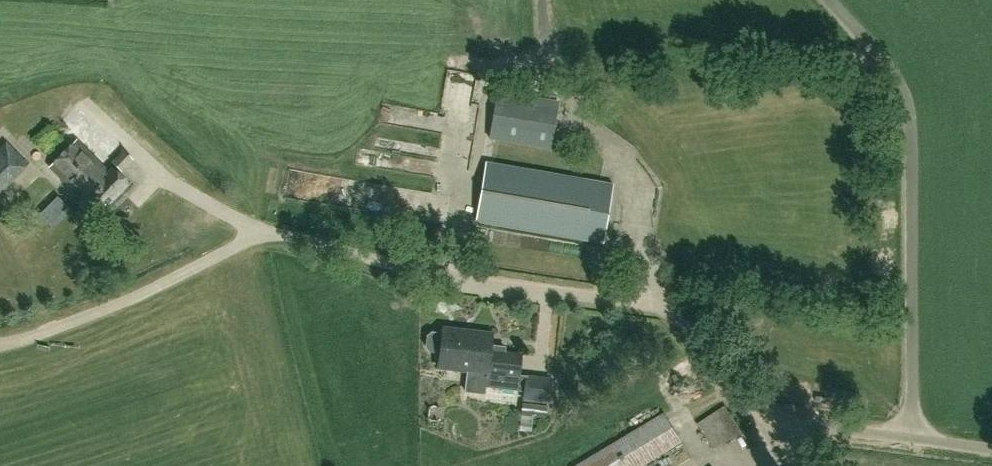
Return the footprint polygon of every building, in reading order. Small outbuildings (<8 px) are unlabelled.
[(550,148),(558,101),(498,90),(489,138),(550,148)] [(107,171),(75,141),(48,168),(80,199),(76,203),(94,220),(128,184),(110,167),(107,171)] [(28,165),(6,142),(0,147),(0,192),(28,165)] [(111,160),(122,170),(129,163),(134,158),(123,148),(111,160)] [(602,243),(613,184),(486,162),(476,221),(602,243)] [(52,226),(69,209),(57,198),(40,215),(52,226)] [(486,385),(491,345),(492,333),(470,331),(469,335),(442,331),(442,333),(432,332),(427,335),(426,346),(430,351),(439,352),(438,367),(471,371),(470,384),(486,385)] [(486,385),(525,390),(524,399),(548,401),(550,380),(518,376),(521,355),(504,353),(504,347),(491,345),(486,385)] [(714,449),(742,431),(725,406),(697,424),(714,449)] [(682,442),(665,414),(578,465),(641,465),(682,442)]
